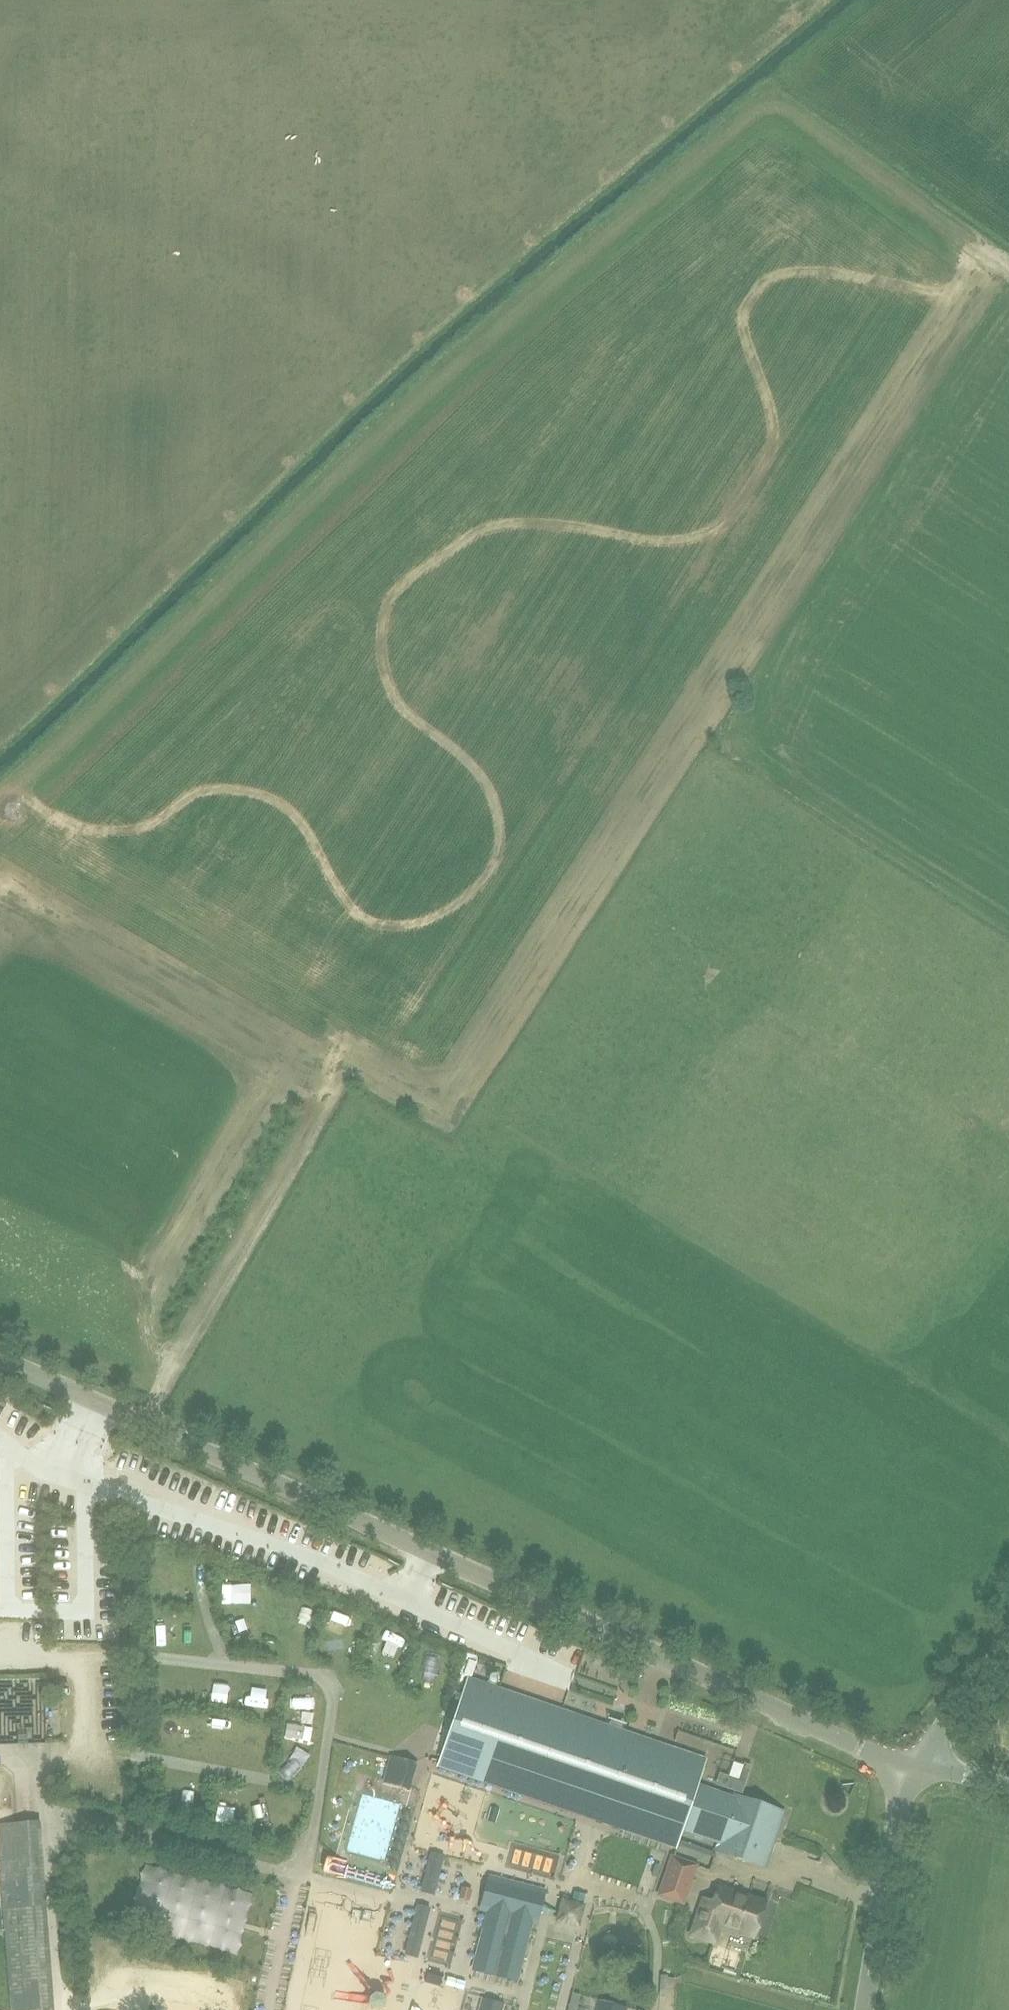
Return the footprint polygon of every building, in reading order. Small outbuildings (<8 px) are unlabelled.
[(181,1491),(185,1477),(170,1472),(165,1485),(181,1491)] [(193,1588),(193,1564),(157,1564),(157,1588),(193,1588)] [(302,1631),(306,1610),(275,1604),(271,1625),(302,1631)] [(355,1636),(361,1612),(336,1606),(330,1630),(355,1636)] [(255,1618),(235,1618),(234,1633),(255,1633),(255,1618)] [(379,1646),(401,1652),(406,1629),(385,1624),(379,1646)] [(198,1643),(198,1629),(171,1630),(171,1644),(198,1643)] [(444,1676),(451,1654),(430,1646),(422,1668),(444,1676)] [(466,1671),(479,1671),(480,1653),(467,1653),(466,1671)] [(209,1672),(181,1673),(181,1697),(210,1696),(209,1672)] [(732,1798),(731,1798),(697,1786),(705,1763),(640,1741),(641,1738),(636,1736),(635,1739),(466,1681),(438,1763),(523,1792),(526,1784),(529,1786),(530,1783),(542,1787),(541,1789),(547,1791),(547,1789),(558,1793),(557,1795),(563,1796),(563,1794),(575,1798),(574,1801),(580,1802),(580,1800),(593,1805),(593,1806),(596,1807),(597,1806),(628,1816),(627,1818),(631,1819),(632,1818),(644,1822),(644,1824),(647,1825),(648,1823),(656,1826),(653,1836),(676,1844),(681,1831),(718,1844),(716,1851),(748,1862),(753,1847),(769,1853),(784,1811),(734,1794),(732,1798)] [(285,1702),(313,1710),(319,1692),(290,1683),(285,1702)] [(168,1748),(192,1749),(192,1727),(168,1727),(168,1748)] [(264,1749),(281,1754),(286,1736),(269,1731),(264,1749)] [(251,1775),(281,1777),(282,1758),(253,1756),(251,1775)] [(407,1791),(416,1764),(396,1758),(388,1785),(407,1791)] [(307,1781),(308,1760),(287,1760),(286,1780),(307,1781)] [(742,1766),(733,1763),(728,1776),(738,1780),(742,1766)] [(186,1783),(187,1808),(207,1807),(207,1783),(186,1783)] [(476,1787),(471,1801),(483,1805),(488,1792),(476,1787)] [(434,1807),(450,1836),(464,1828),(448,1799),(434,1807)] [(223,1822),(245,1823),(245,1801),(224,1800),(223,1822)] [(0,1825),(0,1886),(9,2009),(44,2009),(31,1822),(0,1825)] [(444,1857),(431,1854),(420,1894),(433,1897),(444,1857)] [(660,1896),(682,1904),(695,1866),(673,1859),(660,1896)] [(478,1910),(488,1913),(531,1923),(537,1924),(547,1889),(487,1874),(478,1910)] [(213,1906),(229,1906),(229,1881),(213,1881),(213,1906)] [(247,1905),(272,1912),(278,1888),(252,1882),(247,1905)] [(705,1901),(693,1935),(714,1942),(720,1925),(754,1937),(765,1905),(720,1890),(715,1904),(705,1901)] [(417,1959),(430,1910),(418,1907),(405,1956),(417,1959)] [(174,1911),(166,1940),(182,1944),(190,1916),(174,1911)] [(516,1981),(531,1923),(488,1913),(472,1970),(516,1981)] [(214,1930),(211,1953),(230,1956),(234,1934),(214,1930)] [(239,1960),(261,1968),(271,1940),(249,1932),(239,1960)] [(222,2004),(228,1975),(211,1972),(205,2001),(222,2004)] [(368,1988),(379,2002),(389,1994),(378,1980),(368,1988)] [(108,2008),(130,2004),(127,1984),(104,1988),(108,2008)] [(368,2002),(368,1990),(343,1991),(344,2003),(368,2002)] [(482,1997),(478,2009),(503,2009),(504,2004),(482,1997)] [(597,2009),(626,2009),(626,2008),(599,2000),(597,2009)]
